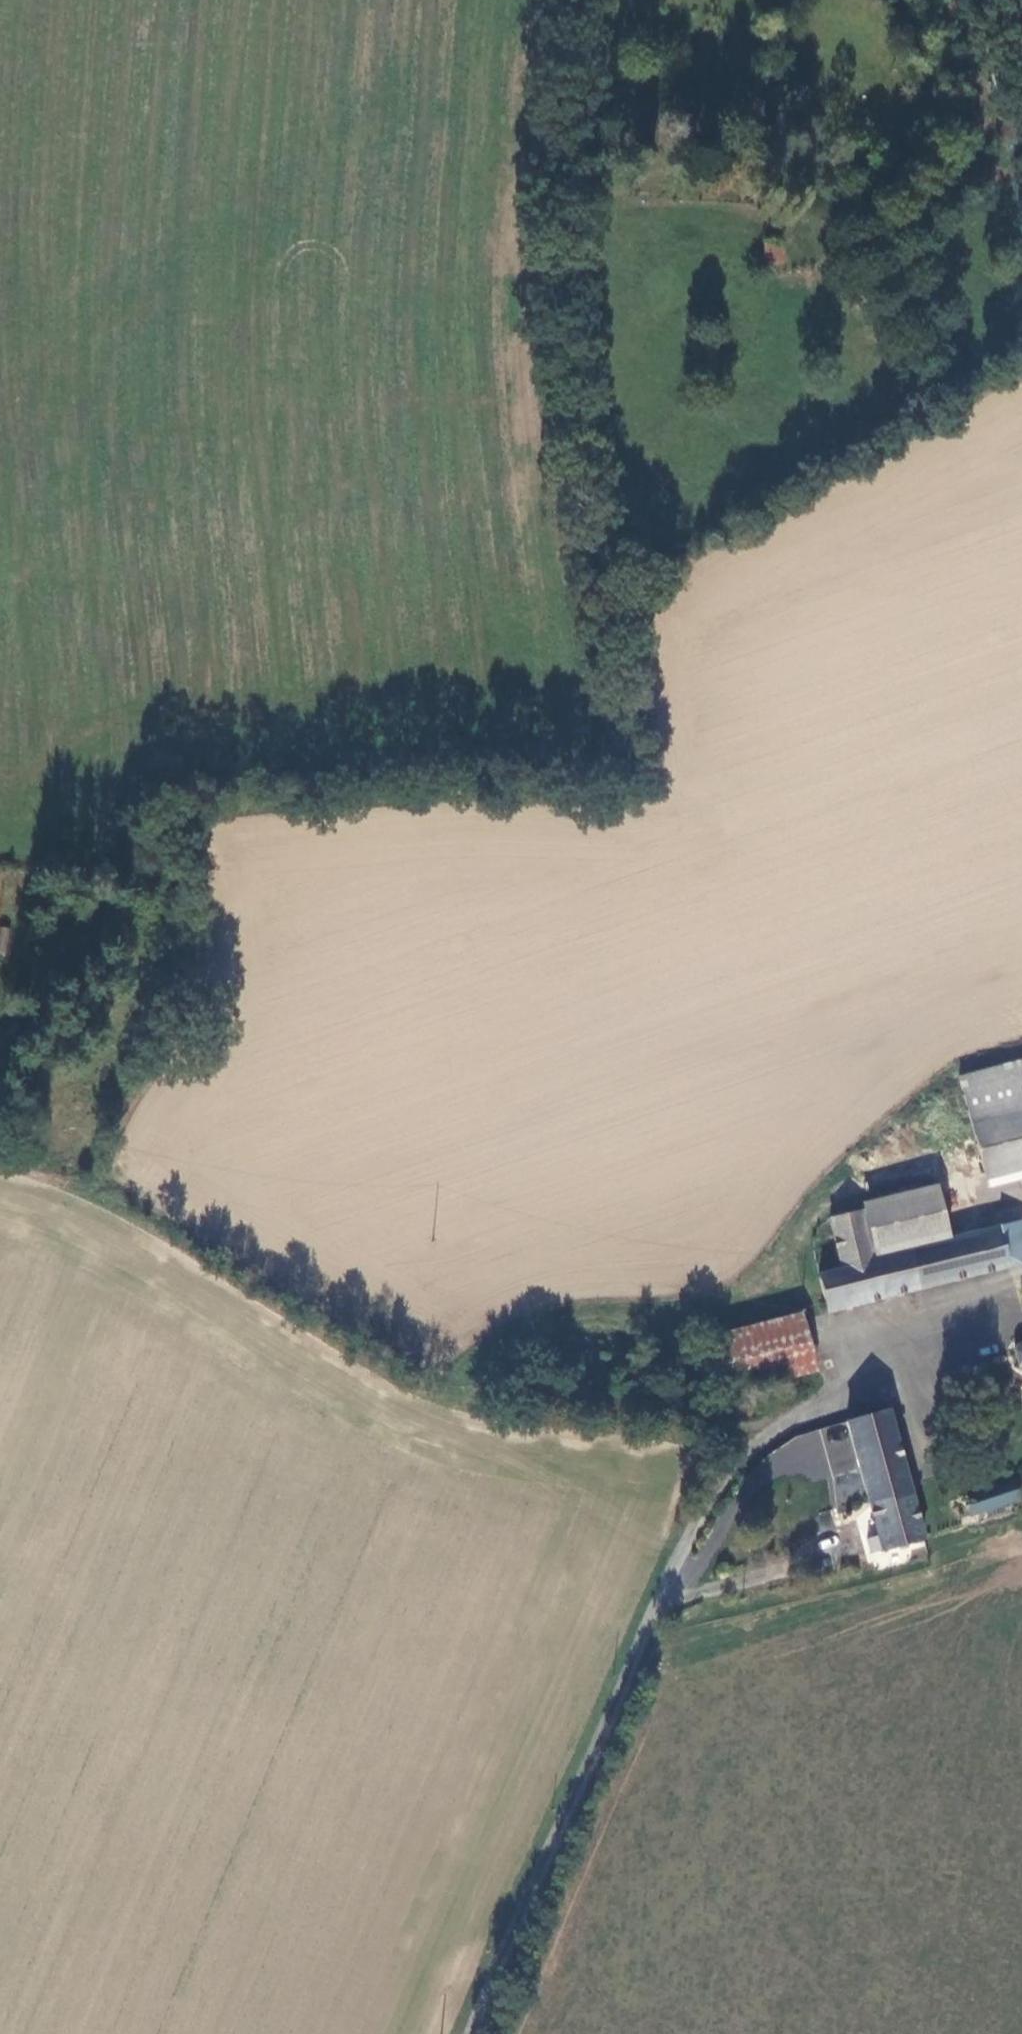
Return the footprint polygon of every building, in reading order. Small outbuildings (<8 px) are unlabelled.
[(982,1170),(1021,1159),(1021,1057),(956,1075),(982,1170)] [(994,1212),(1021,1204),(1021,1159),(982,1170),(994,1212)] [(853,1205),(855,1212),(868,1258),(948,1237),(934,1183),(853,1205)] [(855,1212),(824,1220),(838,1272),(816,1278),(826,1314),(1004,1266),(994,1228),(869,1262),(868,1258),(855,1212)] [(1021,1261),(1021,1238),(1018,1222),(994,1228),(1004,1266),(1021,1261)] [(704,1341),(720,1397),(814,1371),(799,1315),(704,1341)] [(1020,1367),(1021,1366),(1021,1338),(1014,1340),(1009,1347),(1013,1362),(1020,1367)] [(875,1522),(884,1552),(925,1541),(890,1411),(848,1422),(875,1522)] [(875,1522),(848,1422),(798,1436),(819,1514),(833,1510),(839,1532),(875,1522)] [(1021,1491),(1015,1474),(967,1491),(973,1508),(1021,1491)] [(839,1532),(833,1510),(819,1514),(802,1519),(808,1540),(839,1532)]
